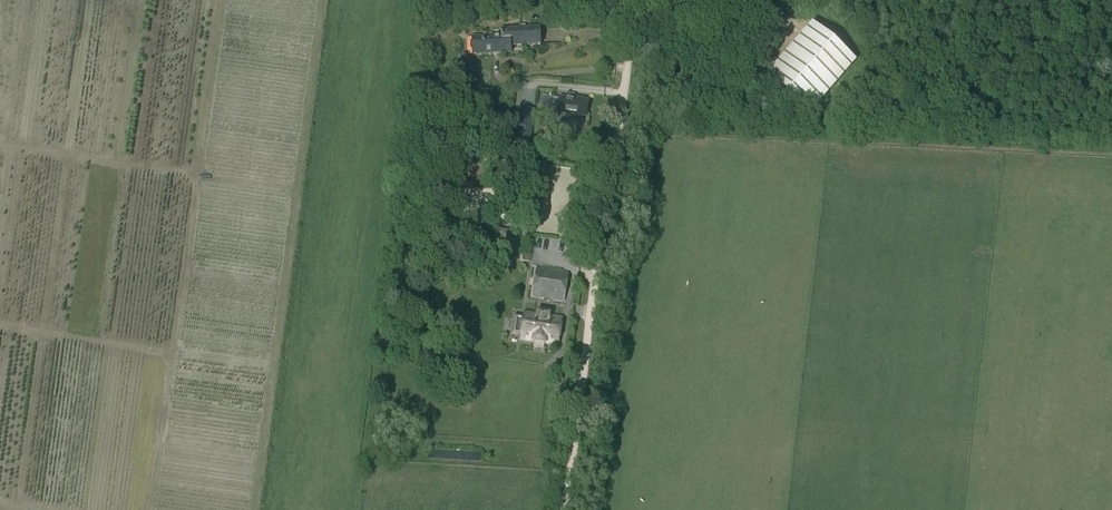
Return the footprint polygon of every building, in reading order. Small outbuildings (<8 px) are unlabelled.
[(766,77),(810,116),(856,63),(812,24),(766,77)] [(511,52),(511,43),(540,42),(539,28),(500,30),(502,35),(472,37),(472,54),(511,52)] [(582,103),(582,100),(567,98),(567,101),(560,100),(558,110),(586,115),(588,104),(582,103)] [(545,139),(547,125),(538,124),(537,138),(545,139)] [(533,297),(564,301),(568,274),(536,270),(533,297)] [(520,337),(519,338),(557,343),(560,318),(550,316),(550,314),(536,312),(536,314),(523,312),(520,337)]
